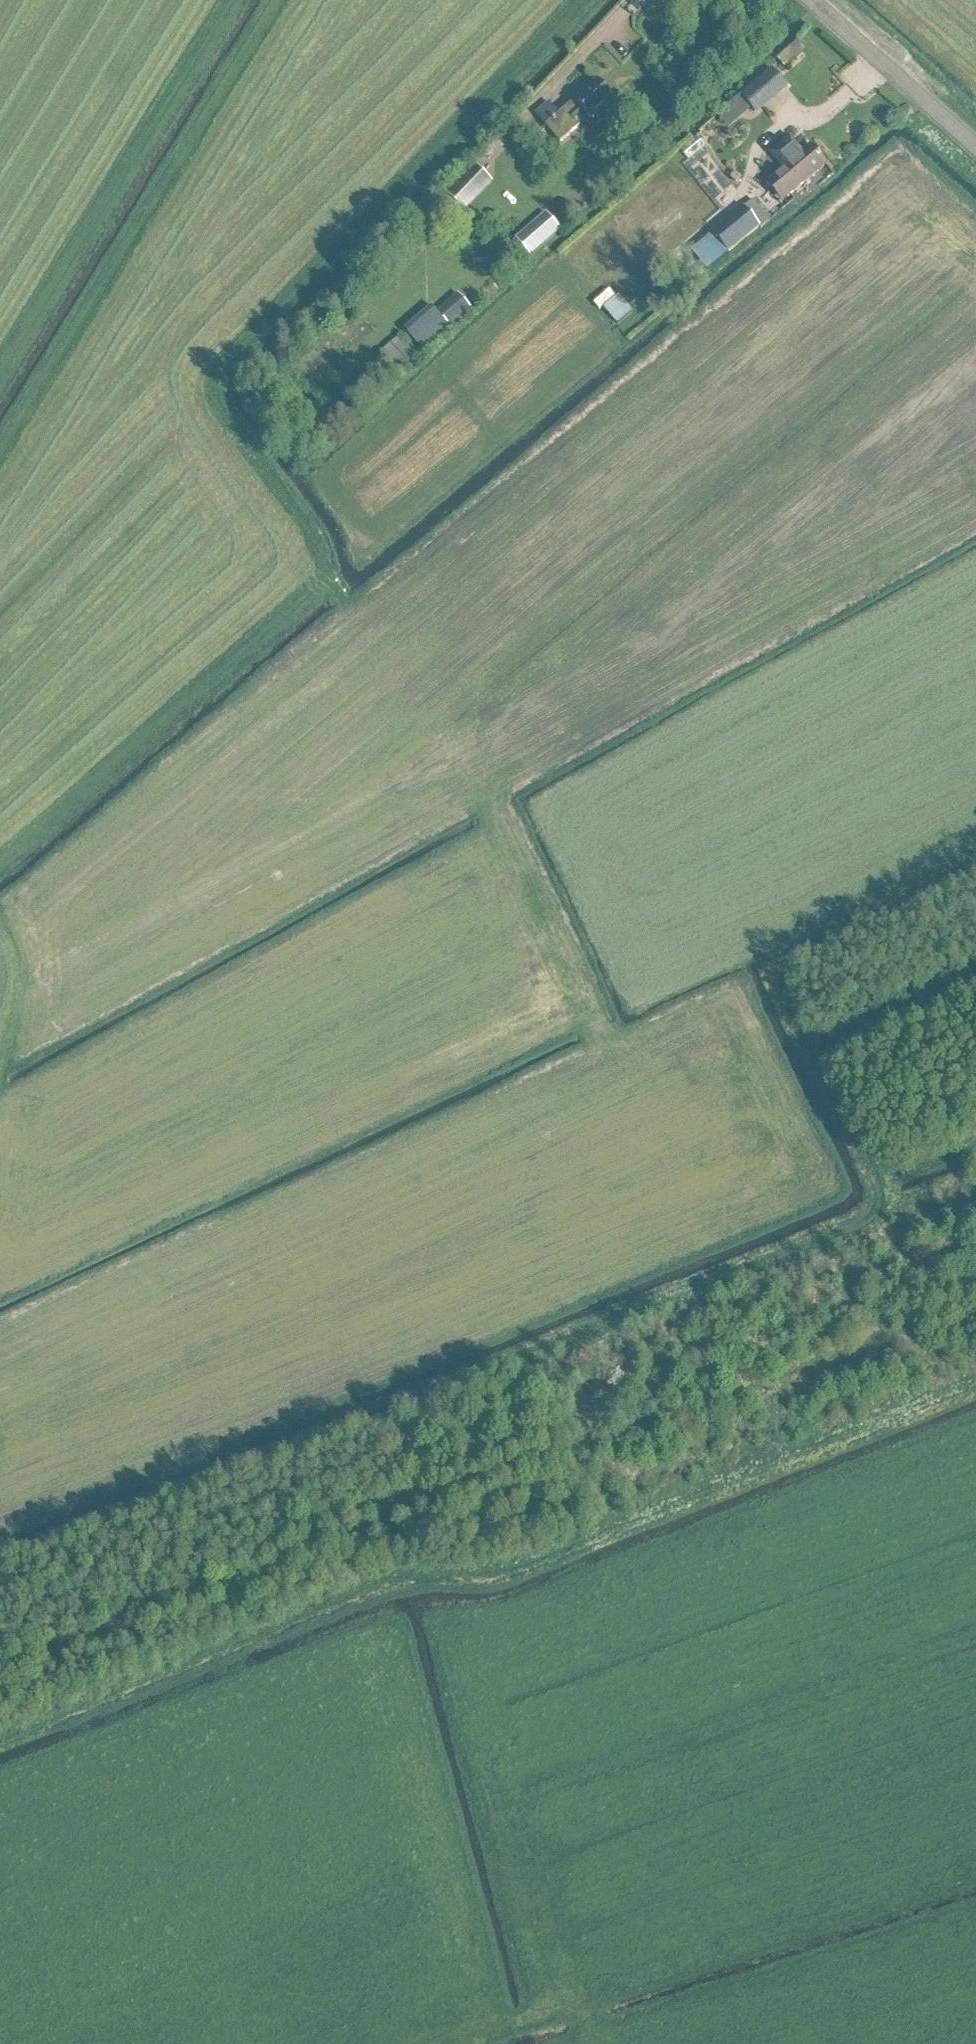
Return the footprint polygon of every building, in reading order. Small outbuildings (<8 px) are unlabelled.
[(778,60),(786,69),(805,52),(797,43),(778,60)] [(758,115),(790,87),(772,67),(740,95),(758,115)] [(591,119),(614,100),(597,81),(574,100),(575,101),(560,113),(549,101),(535,114),(560,143),(580,126),(578,124),(588,116),(591,119)] [(804,152),(790,136),(770,153),(784,170),(769,182),(786,201),(825,167),(809,148),(804,152)] [(465,210),(493,182),(475,164),(447,192),(465,210)] [(573,202),(565,200),(557,207),(558,215),(565,217),(574,210),(573,202)] [(771,221),(753,200),(744,207),(743,206),(710,233),(711,235),(691,252),(708,271),(760,227),(762,229),(771,221)] [(531,257),(542,247),(546,245),(561,232),(553,222),(547,215),(528,230),(516,240),(531,257)] [(438,228),(430,220),(420,230),(428,238),(438,228)] [(424,350),(472,309),(459,293),(437,312),(432,306),(405,329),(424,350)] [(619,322),(633,311),(621,296),(607,307),(619,322)] [(409,361),(418,353),(402,335),(393,343),(409,361)]
